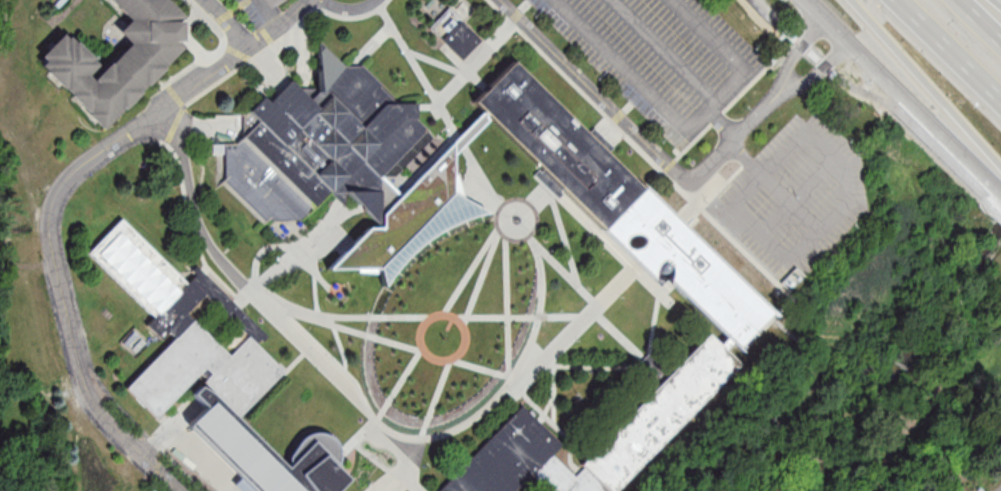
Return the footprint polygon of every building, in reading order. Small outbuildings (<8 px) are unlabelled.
[(110,3),(107,0),(166,0),(181,15),(177,20),(181,24),(180,34),(179,44),(183,48),(163,69),(164,70),(148,87),(147,85),(139,94),(141,95),(123,114),(121,112),(103,131),(69,99),(71,97),(63,90),(62,92),(45,75),(46,74),(41,68),(46,63),(41,58),(62,36),(67,41),(69,39),(74,44),(76,43),(94,60),(93,61),(99,68),(89,78),(93,82),(110,64),(111,66),(131,46),(120,35),(133,22),(112,1),(110,3)] [(481,40),(461,60),(448,46),(429,28),(448,7),(481,40)] [(225,143),(236,143),(243,136),(243,127),(243,114),(245,114),(262,96),(268,102),(284,86),(290,80),(298,88),(305,88),(318,88),(318,40),(344,65),(353,65),(358,65),(360,64),(380,84),(378,86),(381,88),(387,94),(395,103),(414,102),(414,105),(414,107),(415,117),(434,137),(395,176),(385,176),(379,176),(399,195),(381,213),(381,225),(379,227),(365,212),(345,191),(345,207),(339,201),(329,192),(301,219),(286,219),(267,219),(263,223),(222,183),(225,179),(225,143)] [(512,61),(486,87),(472,101),(482,111),(480,113),(480,112),(451,142),(451,150),(452,155),(487,119),(484,116),(485,115),(538,167),(532,174),(547,189),(557,199),(561,195),(564,192),(601,228),(641,188),(603,150),(606,148),(608,151),(613,146),(593,127),(588,132),(591,134),(589,136),(512,61)] [(327,268),(350,246),(368,227),(379,227),(381,225),(381,213),(399,195),(451,142),(451,150),(452,155),(452,175),(454,172),(461,198),(466,200),(485,212),(473,215),(463,218),(454,222),(449,225),(432,234),(424,239),(417,245),(399,262),(389,275),(382,285),(378,268),(374,268),(374,272),(355,271),(355,268),(327,268)] [(601,228),(641,188),(768,312),(734,346),(730,341),(723,349),(718,344),(725,337),(676,288),(666,279),(668,275),(668,272),(668,270),(667,265),(667,263),(666,262),(664,260),(661,259),(659,260),(656,262),(654,264),(653,267),(652,271),(651,274),(651,278),(601,228)] [(88,251),(121,218),(187,283),(195,274),(191,270),(196,265),(238,306),(267,335),(262,340),(260,339),(256,343),(279,366),(283,370),(239,416),(236,413),(234,415),(213,395),(207,391),(203,388),(206,384),(203,381),(211,373),(205,367),(159,413),(156,417),(125,387),(175,337),(168,331),(161,339),(146,325),(154,317),(88,251)] [(134,356),(148,345),(136,331),(123,343),(134,356)] [(737,363),(612,490),(607,490),(606,490),(605,490),(549,490),(534,476),(519,490),(438,490),(522,405),(540,423),(561,445),(552,454),(574,476),(579,471),(583,467),(580,464),(659,383),(640,365),(644,360),(649,355),(668,373),(707,333),(718,344),(723,349),(737,363)] [(346,478),(334,490),(255,490),(188,425),(205,407),(192,393),(199,386),(201,387),(203,388),(207,391),(213,395),(234,415),(286,467),(290,463),(288,461),(288,458),(289,454),(296,444),(302,437),(308,434),(315,433),(321,433),(329,436),(334,442),(337,447),(339,454),(339,455),(338,461),(337,465),(335,467),(338,470),(346,478)]
